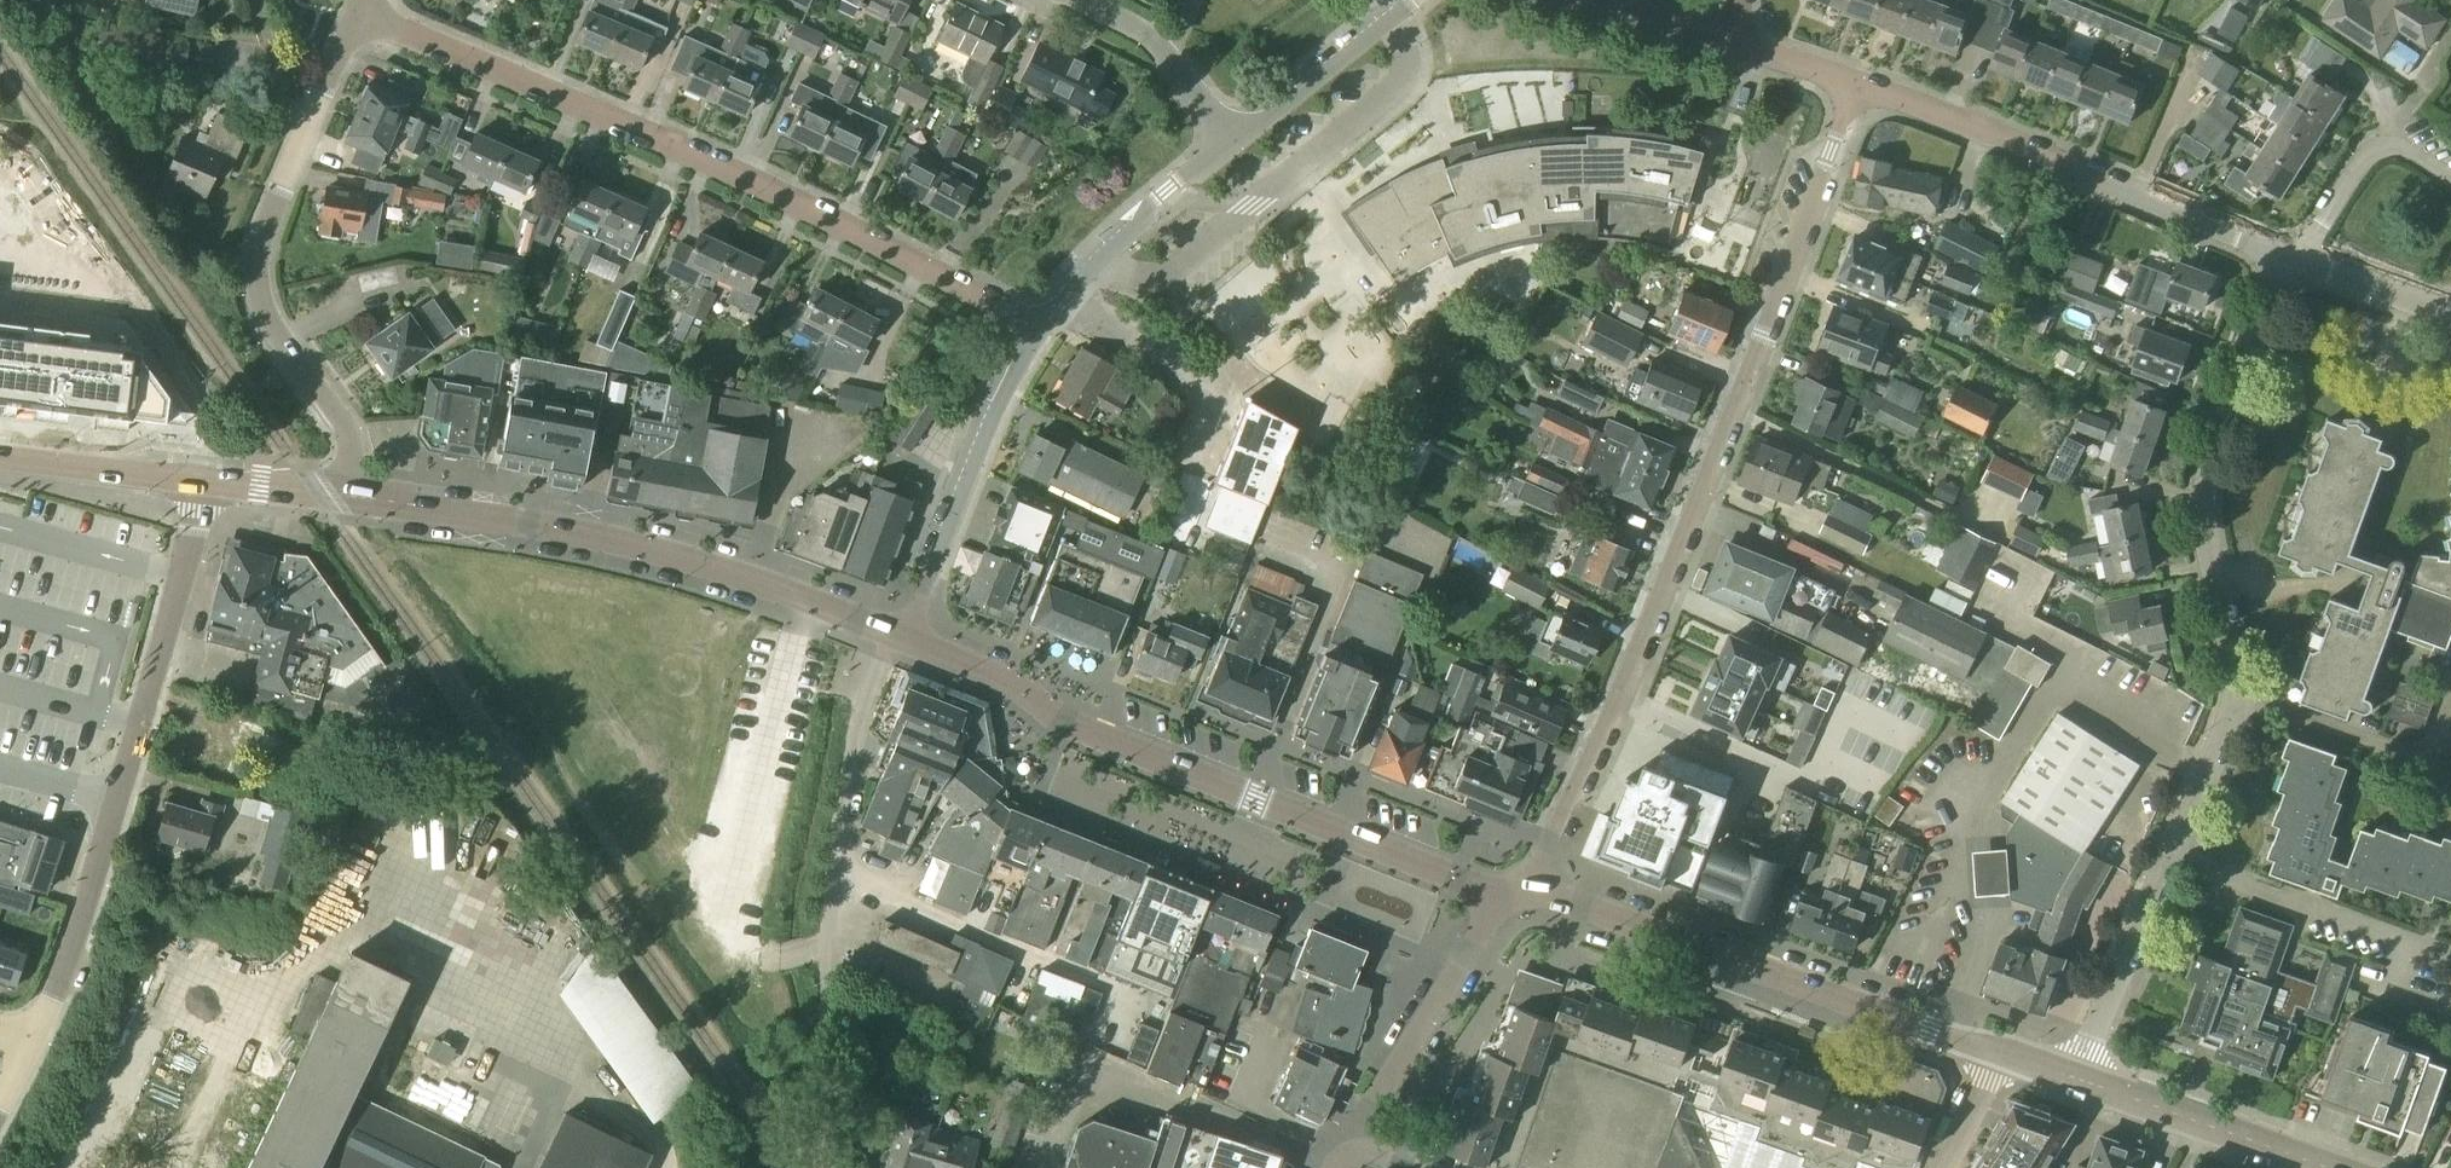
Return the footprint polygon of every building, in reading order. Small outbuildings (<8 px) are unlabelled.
[(143,4),(190,14),(193,0),(144,0),(143,4)] [(613,0),(612,0),(595,0),(590,12),(587,11),(575,42),(605,54),(624,9),(629,12),(635,0),(613,0)] [(716,11),(721,0),(698,0),(697,3),(716,11)] [(907,0),(851,0),(896,22),(907,0)] [(1845,12),(1849,0),(1816,0),(1845,12)] [(1873,25),(1882,0),(1849,0),(1845,12),(1844,14),(1873,25)] [(1873,25),(1901,34),(1914,0),(1882,0),(1873,25)] [(1928,44),(1942,5),(1929,0),(1914,0),(1901,34),(1928,44)] [(1942,5),(1928,44),(1957,55),(1972,15),(1956,10),(1960,0),(1944,0),(1942,5)] [(1998,5),(2010,10),(2014,0),(2000,0),(1998,5)] [(2075,19),(2080,6),(2067,0),(2050,0),(2047,8),(2075,19)] [(2242,2),(2257,9),(2262,0),(2243,0),(2242,2)] [(2399,30),(2427,49),(2446,20),(2418,1),(2419,0),(2364,0),(2361,4),(2355,0),(2336,0),(2323,21),(2380,58),(2399,30)] [(937,39),(967,54),(961,70),(960,76),(962,81),(971,88),(965,101),(983,110),(1003,68),(985,59),(1001,26),(955,3),(937,39)] [(2108,17),(2080,6),(2075,19),(2102,30),(2108,17)] [(2218,32),(2235,42),(2248,16),(2231,7),(2218,32)] [(624,9),(605,54),(638,67),(650,36),(661,41),(667,28),(629,12),(624,9)] [(2102,30),(2130,42),(2135,28),(2108,17),(2102,30)] [(783,45),(798,52),(808,29),(795,22),(783,45)] [(727,38),(743,45),(749,30),(733,23),(727,38)] [(893,67),(894,68),(910,34),(895,26),(878,60),(893,67)] [(2135,28),(2130,42),(2157,53),(2163,39),(2135,28)] [(808,29),(798,52),(812,59),(824,37),(808,29)] [(1991,67),(2019,78),(2034,40),(2007,29),(1991,67)] [(150,59),(153,35),(115,30),(114,33),(99,31),(97,52),(150,59)] [(743,45),(727,38),(721,52),(683,35),(669,68),(687,75),(682,87),(712,100),(725,69),(727,69),(733,57),(737,58),(743,45)] [(2409,42),(2399,36),(2383,60),(2392,66),(2409,42)] [(2157,53),(2177,61),(2182,47),(2163,39),(2157,53)] [(2062,51),(2034,40),(2019,78),(2046,90),(2062,51)] [(2305,65),(2332,81),(2347,58),(2320,41),(2305,65)] [(2420,50),(2410,43),(2394,68),(2404,74),(2420,50)] [(1020,79),(1083,110),(1100,74),(1038,44),(1020,79)] [(2046,90),(2073,101),(2089,62),(2062,51),(2046,90)] [(2215,56),(2211,53),(2197,74),(2201,76),(2220,88),(2221,87),(2225,90),(2238,71),(2215,56)] [(725,69),(712,100),(744,114),(763,69),(737,58),(733,57),(727,69),(725,69)] [(2117,73),(2101,112),(2129,123),(2145,85),(2130,79),(2135,66),(2122,60),(2117,73)] [(2089,62),(2073,101),(2101,112),(2117,73),(2089,62)] [(832,87),(849,95),(856,81),(839,73),(832,87)] [(891,96),(905,103),(915,81),(902,74),(891,96)] [(2294,99),(2330,121),(2346,96),(2310,74),(2294,99)] [(360,105),(357,111),(394,126),(411,133),(417,118),(404,113),(403,115),(399,114),(407,96),(405,95),(409,86),(390,78),(386,87),(370,81),(368,84),(365,84),(361,94),(363,97),(362,100),(364,101),(362,105),(360,105)] [(915,81),(905,103),(920,110),(931,88),(915,81)] [(788,136),(817,150),(838,106),(843,109),(844,107),(849,95),(832,87),(827,97),(798,84),(789,101),(801,107),(788,136)] [(986,114),(1004,123),(1018,97),(1000,87),(986,114)] [(2220,88),(2205,113),(2231,129),(2239,117),(2225,108),(2234,95),(2225,90),(2221,87),(2220,88)] [(2271,119),(2314,147),(2330,121),(2294,99),(2281,90),(2274,101),(2276,106),(2278,107),(2271,119)] [(838,106),(817,150),(849,164),(855,152),(870,158),(885,126),(844,107),(843,109),(838,106)] [(347,126),(344,135),(346,138),(345,141),(358,147),(352,161),(374,170),(380,156),(382,157),(389,139),(394,126),(357,111),(355,117),(356,118),(354,123),(353,122),(351,125),(347,126)] [(164,176),(183,184),(181,190),(192,195),(189,202),(199,206),(217,164),(230,169),(248,127),(216,113),(202,147),(180,138),(164,176)] [(2190,136),(2191,137),(2208,148),(2216,153),(2224,141),(2231,129),(2205,113),(2190,136)] [(2271,136),(2263,149),(2299,172),(2314,147),(2271,119),(2266,116),(2258,128),(2271,136)] [(417,118),(411,133),(423,138),(429,124),(417,118)] [(939,140),(956,150),(964,135),(964,134),(947,125),(947,126),(939,140)] [(1451,259),(1471,251),(1487,246),(1501,242),(1514,239),(1537,235),(1554,233),(1568,232),(1588,232),(1588,237),(1576,237),(1563,238),(1563,239),(1590,239),(1609,240),(1632,243),(1656,248),(1670,252),(1671,251),(1666,249),(1679,204),(1683,205),(1682,206),(1684,206),(1687,195),(1691,184),(1684,182),(1690,159),(1697,162),(1700,152),(1685,148),(1669,144),(1671,137),(1656,134),(1634,131),(1621,129),(1607,128),(1570,127),(1570,129),(1609,130),(1609,136),(1583,135),(1583,143),(1552,144),(1539,145),(1513,149),(1503,151),(1467,159),(1465,151),(1450,156),(1430,163),(1422,166),(1406,173),(1386,183),(1389,188),(1379,193),(1369,199),(1357,206),(1346,214),(1370,248),(1395,285),(1409,276),(1424,267),(1438,260),(1451,254),(1451,259)] [(1018,160),(1031,139),(1017,131),(1005,152),(1018,160)] [(411,133),(404,148),(417,153),(423,138),(411,133)] [(462,161),(461,163),(491,177),(505,146),(474,133),(470,143),(462,161)] [(2201,160),(2208,148),(2191,137),(2190,136),(2186,134),(2178,146),(2201,160)] [(949,163),(950,161),(956,150),(939,140),(933,154),(936,155),(935,157),(904,141),(891,168),(900,173),(893,187),(923,203),(945,161),(949,163)] [(2222,157),(2230,145),(2224,141),(2216,153),(2222,157)] [(2283,198),(2299,172),(2263,149),(2251,142),(2244,154),(2255,162),(2248,174),(2236,167),(2225,185),(2252,202),(2263,186),(2283,198)] [(505,146),(491,177),(523,191),(537,160),(505,146)] [(1854,203),(1883,208),(1883,206),(1935,216),(1943,178),(1890,168),(1891,164),(1863,158),(1854,203)] [(945,161),(923,203),(954,219),(969,190),(977,175),(950,161),(949,163),(945,161)] [(440,173),(434,187),(449,193),(455,179),(440,173)] [(579,232),(573,246),(592,255),(599,241),(592,238),(612,193),(582,179),(561,224),(579,232)] [(392,185),(389,203),(406,206),(406,203),(441,209),(444,195),(409,189),(409,188),(392,185)] [(319,225),(318,233),(338,237),(339,229),(358,232),(361,213),(372,215),(374,201),(364,199),(364,194),(324,188),(318,225),(319,225)] [(592,238),(599,241),(619,250),(617,254),(629,260),(644,227),(636,224),(644,207),(612,193),(592,238)] [(518,216),(533,222),(539,208),(524,201),(518,216)] [(535,226),(552,233),(558,220),(540,213),(535,224),(535,225),(535,226)] [(535,225),(535,224),(526,221),(517,254),(527,257),(532,239),(535,225)] [(1949,222),(1935,248),(1985,273),(1998,247),(1949,222)] [(696,285),(689,299),(707,308),(714,294),(709,292),(715,278),(729,247),(699,233),(692,248),(679,242),(666,271),(696,285)] [(1847,261),(1911,286),(1915,273),(1922,257),(1904,250),(1902,254),(1857,236),(1847,261)] [(592,255),(573,246),(567,259),(586,268),(592,255)] [(729,247),(715,277),(732,285),(725,302),(752,314),(760,297),(747,291),(760,261),(729,247)] [(1911,286),(1847,261),(1839,281),(1903,306),(1910,289),(1911,286)] [(2178,265),(2170,288),(2146,279),(2137,304),(2162,313),(2167,296),(2204,309),(2215,279),(2178,265)] [(1942,285),(1969,296),(1976,278),(1949,267),(1942,285)] [(2066,282),(2061,297),(2077,304),(2083,288),(2066,282)] [(811,340),(804,354),(822,363),(829,349),(824,347),(830,334),(845,303),(815,288),(793,331),(811,340)] [(2083,288),(2077,304),(2114,317),(2120,302),(2083,288)] [(612,351),(636,297),(618,289),(594,344),(612,351)] [(1666,335),(1712,353),(1729,309),(1683,291),(1666,335)] [(1957,301),(1935,291),(1926,312),(1948,321),(1957,301)] [(689,299),(682,314),(692,318),(679,345),(687,349),(707,308),(689,299)] [(370,343),(383,361),(379,364),(387,376),(391,373),(392,375),(454,332),(433,300),(396,326),(393,323),(380,332),(382,335),(370,343)] [(876,319),(845,303),(830,334),(824,347),(829,349),(822,363),(821,365),(856,371),(867,349),(862,347),(876,319)] [(1616,317),(1639,329),(1644,318),(1646,314),(1624,303),(1616,317)] [(1889,326),(1836,307),(1820,351),(1873,370),(1873,369),(1888,374),(1895,357),(1886,354),(1890,342),(1884,340),(1889,326)] [(2025,330),(2034,334),(2044,311),(2034,307),(2025,330)] [(1640,334),(1596,313),(1581,343),(1625,365),(1640,334)] [(692,318),(682,314),(670,341),(679,345),(692,318)] [(537,323),(517,317),(512,335),(532,340),(537,323)] [(2176,383),(2191,345),(2135,325),(2129,341),(2142,346),(2134,367),(2176,383)] [(165,421),(168,395),(136,351),(0,334),(0,400),(165,421)] [(605,367),(612,351),(594,344),(587,341),(578,360),(605,367)] [(2054,344),(2048,361),(2074,370),(2080,353),(2054,344)] [(495,396),(505,354),(474,348),(443,365),(440,381),(428,379),(419,435),(428,448),(479,456),(488,395),(495,396)] [(1053,398),(1087,416),(1094,403),(1116,415),(1123,402),(1102,391),(1114,368),(1080,349),(1053,398)] [(1435,364),(1445,370),(1453,355),(1443,350),(1435,364)] [(797,367),(800,369),(810,374),(815,377),(821,365),(822,363),(804,354),(797,367)] [(587,442),(591,443),(604,372),(519,357),(511,397),(509,396),(497,465),(546,474),(546,478),(545,483),(549,483),(579,489),(587,442)] [(1646,373),(1634,368),(1622,397),(1684,421),(1700,381),(1651,361),(1646,373)] [(810,374),(800,369),(786,396),(796,401),(810,374)] [(611,374),(605,406),(632,411),(638,380),(638,379),(613,374),(611,374)] [(1804,401),(1795,423),(1839,441),(1856,400),(1807,380),(1803,379),(1798,381),(1795,384),(1793,388),(1793,392),(1795,396),(1799,399),(1804,401)] [(605,494),(680,508),(701,395),(683,391),(683,389),(638,380),(632,411),(670,418),(668,431),(674,432),(672,445),(618,435),(615,454),(613,453),(605,494)] [(1883,398),(1886,400),(1914,413),(1923,394),(1892,380),(1883,398)] [(835,406),(863,412),(867,390),(840,384),(835,406)] [(1944,415),(1984,435),(1998,406),(1958,386),(1944,415)] [(1580,389),(1573,405),(1594,416),(1602,399),(1580,389)] [(701,395),(680,508),(748,521),(769,407),(701,395)] [(887,438),(910,452),(937,409),(915,395),(887,438)] [(1268,411),(1252,402),(1246,399),(1213,482),(1266,503),(1296,427),(1268,411)] [(1914,413),(1886,400),(1876,420),(1912,438),(1922,417),(1914,413)] [(2123,433),(2154,444),(2166,412),(2135,400),(2123,433)] [(1613,458),(1661,478),(1672,451),(1607,424),(1603,432),(1598,430),(1597,433),(1583,428),(1545,410),(1538,424),(1578,445),(1613,458)] [(2075,429),(2088,434),(2091,425),(2095,426),(2099,417),(2082,410),(2075,429)] [(2091,425),(2088,434),(2104,440),(2105,440),(2109,428),(2112,422),(2099,417),(2095,426),(2091,425)] [(2338,561),(2342,550),(2374,464),(2386,468),(2387,468),(2389,468),(2392,467),(2393,466),(2394,465),(2395,463),(2396,460),(2395,458),(2394,456),(2393,455),(2392,454),(2379,449),(2383,439),(2364,432),(2366,428),(2358,422),(2348,421),(2347,425),(2328,418),(2328,420),(2330,421),(2325,433),(2323,433),(2322,434),(2326,436),(2328,441),(2318,469),(2313,472),(2309,471),(2308,472),(2311,473),(2306,486),(2304,485),(2303,487),(2306,487),(2301,500),(2299,499),(2298,501),(2302,502),(2304,508),(2294,535),(2288,538),(2285,537),(2284,539),(2286,540),(2282,552),(2280,551),(2279,553),(2297,560),(2296,563),(2304,570),(2314,570),(2315,566),(2334,573),(2338,561)] [(2118,445),(2111,464),(2142,476),(2154,444),(2123,433),(2118,445)] [(1016,468),(1044,481),(1044,480),(1121,516),(1140,475),(1057,436),(1053,446),(1032,436),(1016,468)] [(1780,472),(1802,481),(1824,489),(1832,467),(1758,439),(1750,459),(1781,470),(1780,472)] [(1613,458),(1578,445),(1571,462),(1588,469),(1584,480),(1650,506),(1661,478),(1613,458)] [(1995,455),(1982,482),(2003,492),(2016,465),(1995,455)] [(1781,470),(1750,459),(1741,483),(1793,504),(1802,481),(1780,472),(1781,470)] [(2067,484),(2072,473),(2053,463),(2047,477),(2067,484)] [(1526,479),(1558,494),(1564,480),(1532,466),(1526,479)] [(852,496),(863,501),(869,484),(871,480),(860,476),(852,496)] [(1953,504),(1959,489),(1941,480),(1934,495),(1953,504)] [(1525,481),(1517,499),(1555,515),(1562,498),(1525,481)] [(869,484),(863,501),(838,567),(882,584),(910,511),(909,511),(916,493),(890,483),(887,491),(869,484)] [(994,516),(1050,538),(1062,509),(1008,488),(1000,509),(997,508),(994,516)] [(794,551),(838,567),(863,501),(839,492),(832,498),(821,493),(813,499),(794,551)] [(2105,512),(2112,544),(2145,537),(2138,504),(2120,508),(2117,494),(2088,500),(2092,515),(2105,512)] [(1235,543),(1238,534),(1227,530),(1230,520),(1216,514),(1208,533),(1235,543)] [(1863,557),(1873,536),(1829,514),(1823,527),(1838,534),(1834,542),(1863,557)] [(1050,538),(994,516),(991,522),(994,524),(986,545),(992,547),(989,555),(1027,568),(1036,572),(1050,538)] [(1060,542),(1028,622),(1102,653),(1110,655),(1142,575),(1151,578),(1162,551),(1108,529),(1084,519),(1073,547),(1060,542)] [(2037,559),(2039,554),(2045,541),(2020,528),(2011,546),(2037,559)] [(1948,574),(1977,588),(1997,545),(1969,531),(1948,574)] [(1583,534),(1567,572),(1614,591),(1630,552),(1595,537),(1594,539),(1583,534)] [(2145,537),(2112,544),(2115,556),(2106,558),(2111,579),(2119,577),(2152,570),(2145,537)] [(2390,563),(2389,567),(2376,562),(2372,574),(2359,608),(2330,597),(2329,599),(2332,600),(2327,612),(2325,612),(2324,613),(2328,615),(2330,620),(2320,648),(2315,651),(2311,649),(2310,651),(2312,652),(2308,665),(2306,664),(2305,666),(2307,666),(2303,679),(2300,678),(2300,680),(2303,681),(2306,687),(2300,703),(2301,704),(2302,702),(2348,719),(2351,709),(2363,714),(2365,714),(2367,714),(2369,713),(2371,712),(2372,710),(2373,708),(2373,706),(2373,704),(2372,702),(2370,701),(2369,700),(2356,695),(2384,621),(2391,624),(2387,633),(2389,634),(2391,628),(2411,636),(2409,640),(2434,649),(2425,673),(2436,677),(2447,649),(2448,650),(2450,639),(2450,538),(2448,539),(2450,550),(2450,559),(2440,559),(2440,556),(2420,554),(2412,576),(2403,572),(2405,568),(2405,566),(2405,564),(2404,562),(2402,560),(2401,559),(2399,559),(2397,559),(2395,559),(2393,560),(2392,561),(2390,563)] [(1197,560),(1235,576),(1243,557),(1205,541),(1197,560)] [(2082,554),(2084,563),(2101,560),(2097,542),(2083,545),(2085,553),(2082,554)] [(1709,593),(1774,619),(1772,622),(1859,664),(1873,635),(1827,612),(1835,595),(1792,574),(1794,569),(1729,543),(1709,593)] [(2071,566),(2084,563),(2082,554),(2085,553),(2083,545),(2067,548),(2071,566)] [(222,575),(205,641),(263,656),(256,683),(257,683),(254,695),(251,706),(308,722),(314,699),(317,700),(322,682),(344,687),(381,662),(306,556),(283,554),(282,561),(269,559),(270,556),(237,547),(236,550),(234,549),(231,560),(228,560),(223,575),(222,575)] [(1153,577),(1172,585),(1184,556),(1175,553),(1165,548),(1153,577)] [(2376,562),(2342,550),(2338,561),(2372,574),(2376,562)] [(1355,581),(1369,587),(1381,556),(1367,551),(1355,581)] [(1027,568),(989,555),(983,552),(966,596),(1009,612),(1017,594),(1027,568)] [(1395,562),(1381,556),(1369,587),(1382,592),(1395,562)] [(1382,592),(1396,598),(1409,568),(1395,562),(1382,592)] [(1204,693),(1271,719),(1317,604),(1294,595),(1290,605),(1283,602),(1292,581),(1255,566),(1246,588),(1246,587),(1223,644),(1217,641),(1209,662),(1215,664),(1204,693)] [(1396,598),(1410,604),(1423,574),(1409,568),(1396,598)] [(1830,588),(1849,585),(1846,568),(1827,571),(1830,588)] [(1501,591),(1535,608),(1545,588),(1512,570),(1501,591)] [(1302,740),(1301,743),(1333,756),(1334,753),(1347,758),(1411,604),(1410,604),(1396,598),(1382,592),(1369,587),(1355,581),(1353,580),(1331,633),(1321,659),(1294,723),(1289,734),(1302,740)] [(1874,598),(1898,609),(1905,594),(1882,583),(1874,598)] [(1966,681),(1987,635),(1988,633),(1906,593),(1905,594),(1898,609),(1883,641),(1966,681)] [(2166,648),(2158,608),(2139,611),(2136,597),(2109,602),(2115,633),(2130,630),(2133,644),(2146,642),(2148,652),(2166,648)] [(1597,633),(1549,612),(1537,642),(1585,662),(1586,659),(1591,659),(1595,647),(1592,643),(1597,633)] [(1132,665),(1171,680),(1178,664),(1191,670),(1205,636),(1164,620),(1161,629),(1149,624),(1132,665)] [(1987,635),(1966,681),(1990,694),(1992,691),(1999,680),(2005,668),(2016,650),(1987,635)] [(1731,636),(1720,661),(1767,683),(1770,684),(1781,659),(1731,636)] [(2005,668),(2032,684),(2038,687),(2052,664),(2019,645),(2016,650),(2005,668)] [(1711,670),(1704,685),(1706,686),(1755,709),(1767,683),(1720,661),(1718,660),(1713,671),(1711,670)] [(1451,698),(1444,716),(1464,724),(1471,705),(1475,696),(1482,676),(1452,665),(1441,694),(1451,698)] [(2026,695),(2032,684),(2005,668),(1999,680),(2026,695)] [(966,760),(994,756),(995,756),(986,703),(913,675),(876,767),(885,770),(862,828),(887,837),(880,855),(897,862),(939,789),(953,764),(966,760)] [(2019,707),(2026,695),(1999,680),(1992,691),(2019,707)] [(1368,767),(1404,781),(1420,743),(1419,742),(1439,693),(1417,684),(1405,714),(1393,709),(1385,729),(1384,728),(1368,767)] [(1488,701),(1475,696),(1471,705),(1536,732),(1534,735),(1550,742),(1563,712),(1495,684),(1488,701)] [(2391,715),(2421,726),(2432,696),(2402,685),(2391,715)] [(1706,686),(1693,713),(1743,736),(1744,734),(1754,739),(1759,728),(1749,723),(1755,709),(1706,686)] [(1814,704),(1827,710),(1835,693),(1822,687),(1814,704)] [(1986,702),(2013,718),(2019,707),(1992,691),(1990,694),(1986,702)] [(1979,714),(2006,729),(2013,718),(1986,702),(1979,714)] [(1423,789),(1463,805),(1464,802),(1514,822),(1516,818),(1519,819),(1542,764),(1515,753),(1513,758),(1497,751),(1503,737),(1514,742),(1518,731),(1493,721),(1494,719),(1474,711),(1467,730),(1458,727),(1449,749),(1441,746),(1423,789)] [(235,729),(188,712),(175,748),(223,764),(235,729)] [(1986,991),(2015,1001),(2015,1003),(2046,1014),(2066,959),(2063,959),(2083,905),(2087,906),(2112,867),(2086,850),(2140,765),(2058,713),(2002,802),(2020,814),(2007,835),(2011,899),(2036,908),(2029,927),(2042,931),(2035,950),(2019,945),(2019,944),(2007,939),(2005,945),(2003,944),(1986,991)] [(2006,729),(1979,714),(1972,725),(1999,741),(2006,729)] [(1802,731),(1815,737),(1818,729),(1806,723),(1797,719),(1793,727),(1802,731)] [(1244,760),(1251,741),(1215,728),(1209,747),(1244,760)] [(2444,837),(2442,843),(2411,832),(2408,838),(2377,827),(2375,833),(2361,829),(2348,865),(2330,858),(2338,836),(2332,834),(2343,803),(2336,800),(2348,768),(2334,763),(2337,754),(2290,737),(2283,757),(2289,760),(2278,791),(2284,793),(2273,824),(2279,827),(2268,858),(2274,861),(2270,874),(2338,898),(2343,883),(2365,891),(2367,885),(2399,896),(2401,890),(2432,901),(2435,895),(2450,900),(2450,839),(2444,837)] [(1659,759),(1673,764),(1677,754),(1662,749),(1659,759)] [(1800,769),(1805,758),(1792,752),(1787,763),(1800,769)] [(1669,774),(1678,777),(1685,758),(1677,754),(1673,764),(1669,774)] [(999,784),(994,756),(966,760),(953,764),(939,789),(957,804),(944,821),(927,850),(950,863),(982,876),(990,857),(1008,811),(989,796),(997,786),(999,784)] [(1678,777),(1686,781),(1694,761),(1685,758),(1678,777)] [(1655,769),(1669,774),(1673,764),(1659,759),(1655,769)] [(1686,781),(1695,784),(1702,764),(1694,761),(1686,781)] [(1695,784),(1703,787),(1711,767),(1702,764),(1695,784)] [(1703,787),(1712,790),(1719,770),(1711,767),(1703,787)] [(1601,819),(1586,855),(1632,871),(1630,876),(1663,889),(1665,883),(1692,893),(1727,798),(1717,794),(1708,791),(1699,788),(1691,785),(1683,782),(1674,779),(1668,776),(1653,771),(1644,768),(1639,783),(1627,778),(1612,819),(1609,818),(1608,822),(1601,819)] [(1712,790),(1720,794),(1728,774),(1719,770),(1712,790)] [(1720,794),(1729,797),(1736,777),(1728,774),(1720,794)] [(1781,805),(1814,817),(1819,802),(1814,800),(1787,788),(1781,805)] [(156,837),(202,851),(207,833),(213,835),(222,807),(201,801),(197,814),(166,804),(156,837)] [(1775,820),(1808,832),(1814,817),(1781,805),(1775,820)] [(258,884),(283,891),(303,816),(272,807),(259,855),(265,856),(258,884)] [(992,906),(1008,913),(1044,823),(1009,809),(1008,811),(990,857),(982,876),(981,879),(1000,887),(992,906)] [(1770,835),(1803,847),(1808,832),(1775,820),(1770,835)] [(1044,823),(1008,913),(1001,932),(1043,949),(1064,898),(1062,898),(1070,878),(1072,873),(1073,873),(1087,840),(1044,823)] [(27,915),(34,895),(16,889),(12,888),(12,887),(14,882),(18,884),(37,889),(44,892),(61,842),(24,830),(20,842),(5,836),(7,829),(0,827),(0,906),(27,915)] [(1794,869),(1803,847),(1770,835),(1761,831),(1756,843),(1744,838),(1742,844),(1740,849),(1722,842),(1721,842),(1701,894),(1733,906),(1732,908),(1764,920),(1784,865),(1794,869)] [(1072,873),(1070,878),(1083,883),(1085,879),(1083,878),(1097,844),(1087,840),(1073,873),(1072,873)] [(235,866),(241,846),(227,842),(221,862),(235,866)] [(1055,952),(1102,971),(1110,949),(1146,864),(1097,844),(1083,878),(1085,879),(1083,883),(1055,952)] [(1900,844),(1891,866),(1910,873),(1918,850),(1900,844)] [(2006,848),(1973,851),(1976,893),(2009,891),(2006,848)] [(1850,867),(1853,861),(1835,855),(1820,896),(1807,892),(1793,930),(1824,942),(1825,939),(1850,867)] [(1850,867),(1825,939),(1855,950),(1874,896),(1858,890),(1867,866),(1853,861),(1850,867)] [(981,879),(982,876),(950,863),(934,903),(965,916),(980,879),(981,879)] [(1110,949),(1102,971),(1167,997),(1180,964),(1172,961),(1182,934),(1192,938),(1211,890),(1146,864),(1110,949)] [(1274,916),(1216,893),(1203,927),(1193,951),(1173,1000),(1144,1072),(1177,1085),(1179,1080),(1199,1087),(1221,1033),(1223,1034),(1239,998),(1240,999),(1260,948),(1261,949),(1274,916)] [(2239,976),(2267,986),(2272,987),(2293,928),(2240,909),(2225,950),(2230,952),(2225,965),(2241,971),(2239,976)] [(983,929),(998,935),(1005,918),(990,912),(983,929)] [(883,919),(874,940),(885,945),(894,924),(883,919)] [(550,947),(570,950),(573,927),(553,924),(550,947)] [(894,924),(885,945),(948,973),(947,975),(965,983),(960,994),(968,997),(963,1009),(963,1010),(987,1020),(993,1007),(990,1006),(1009,961),(979,949),(980,946),(952,934),(947,947),(894,924)] [(1305,978),(1322,985),(1332,988),(1334,983),(1348,988),(1351,982),(1363,951),(1308,929),(1301,948),(1295,945),(1288,964),(1307,971),(1305,978)] [(14,988),(26,950),(0,942),(0,984),(14,988)] [(593,942),(558,994),(651,1123),(698,1090),(593,942)] [(1263,972),(1282,979),(1288,967),(1283,965),(1288,954),(1273,947),(1263,972)] [(2305,1013),(2335,1024),(2358,958),(2328,947),(2305,1013)] [(482,1156),(354,1096),(406,980),(350,953),(336,983),(317,974),(290,1030),(309,1039),(247,1167),(476,1167),(482,1156)] [(852,954),(843,976),(869,987),(878,965),(852,954)] [(2241,971),(2225,965),(2196,955),(2188,978),(2197,981),(2181,1026),(2221,1040),(2214,1059),(2272,1079),(2289,1031),(2261,1020),(2266,1005),(2261,1003),(2267,986),(2239,976),(2241,971)] [(1440,1148),(1462,1156),(1457,1167),(1729,1167),(1737,1143),(1807,1167),(1872,1167),(1873,1166),(1877,1167),(1914,1167),(1926,1136),(1931,1138),(1948,1091),(1949,1087),(1947,1082),(1946,1080),(1941,1070),(1906,1057),(1889,1066),(1881,1088),(1800,1058),(1802,1051),(1642,993),(1639,1001),(1570,976),(1566,986),(1522,970),(1495,1044),(1487,1041),(1469,1091),(1462,1088),(1440,1148)] [(1282,979),(1263,972),(1258,985),(1276,993),(1282,979)] [(1055,1038),(1058,1032),(1072,997),(1052,988),(1036,982),(1019,1023),(1055,1038)] [(1332,988),(1329,995),(1302,987),(1289,1030),(1310,1038),(1349,1050),(1368,989),(1351,982),(1348,988),(1334,983),(1332,988)] [(1101,993),(1084,986),(1065,1035),(1074,1039),(1083,1016),(1090,1019),(1101,993)] [(2306,1093),(2359,1112),(2357,1119),(2401,1135),(2403,1128),(2423,1135),(2447,1068),(2428,1061),(2430,1056),(2388,1041),(2391,1031),(2351,1017),(2341,1044),(2336,1042),(2323,1077),(2318,1076),(2309,1092),(2307,1091),(2306,1093)] [(960,1035),(933,1023),(927,1038),(953,1050),(960,1035)] [(1144,1067),(1158,1030),(1140,1023),(1126,1059),(1144,1067)] [(1269,1104),(1318,1127),(1346,1068),(1297,1045),(1269,1104)] [(989,1144),(1010,1152),(1033,1089),(1012,1082),(989,1144)] [(2071,1126),(2018,1107),(1980,1167),(2044,1167),(2071,1126)] [(651,1153),(563,1111),(536,1167),(644,1167),(651,1153)] [(927,1128),(928,1124),(900,1115),(883,1167),(915,1167),(927,1128)] [(1271,1152),(1159,1115),(1151,1139),(1091,1119),(1076,1126),(1062,1167),(1266,1167),(1271,1152)] [(915,1167),(970,1167),(978,1143),(927,1128),(915,1167)] [(2143,1152),(2102,1137),(2091,1167),(2137,1167),(2143,1152)]
